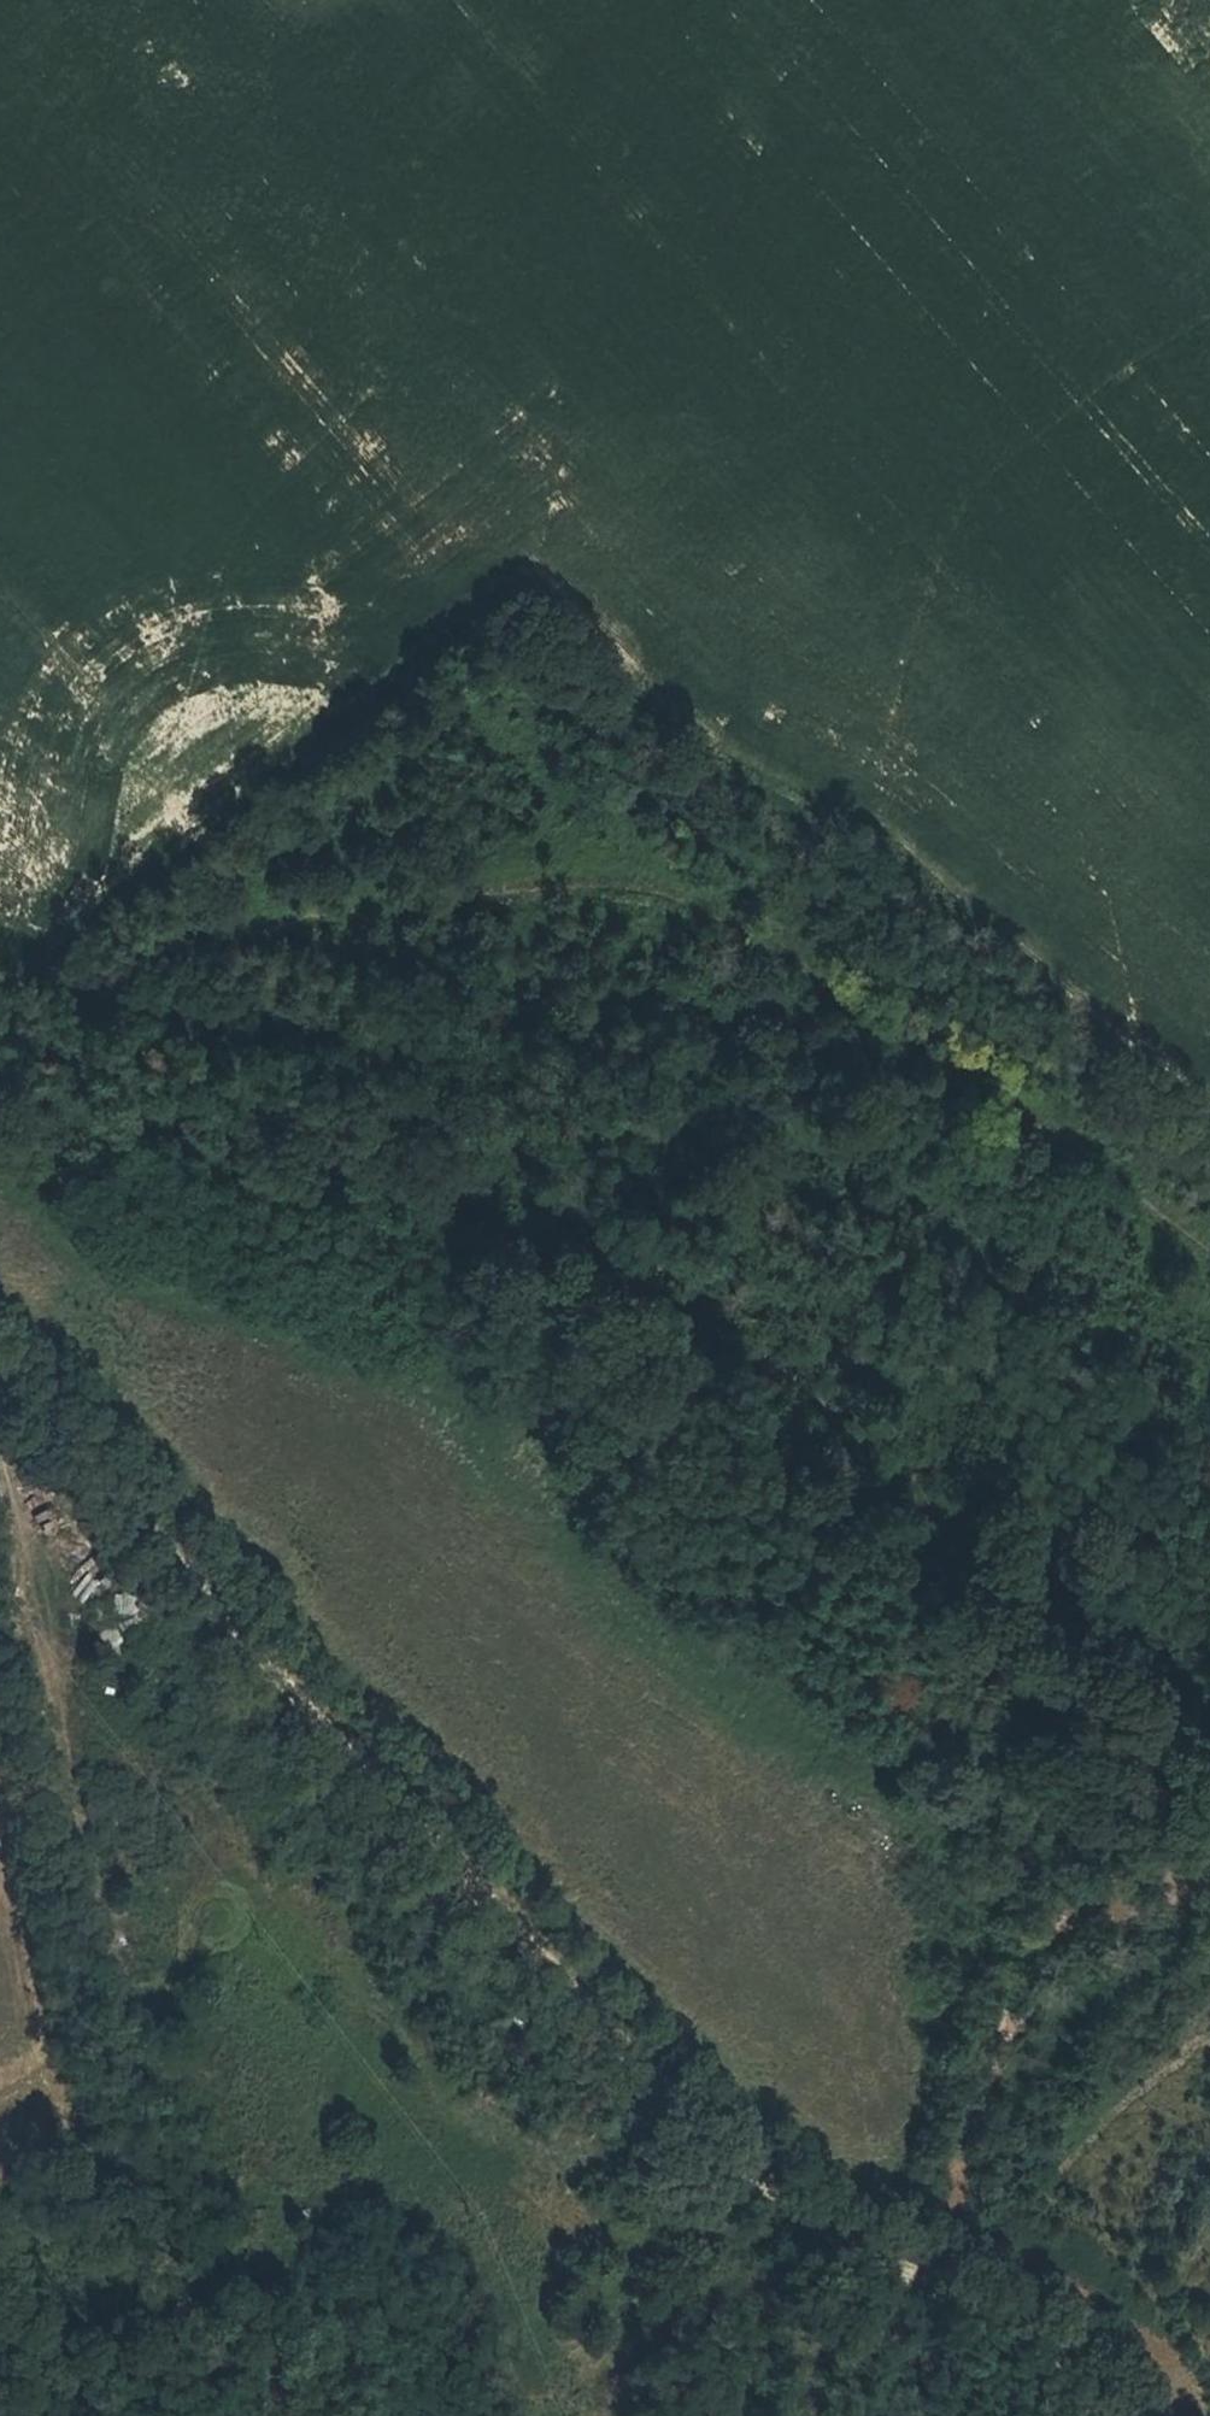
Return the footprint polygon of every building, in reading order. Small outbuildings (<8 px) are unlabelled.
[(106,1596),(114,1615),(132,1607),(124,1588),(106,1596)]
